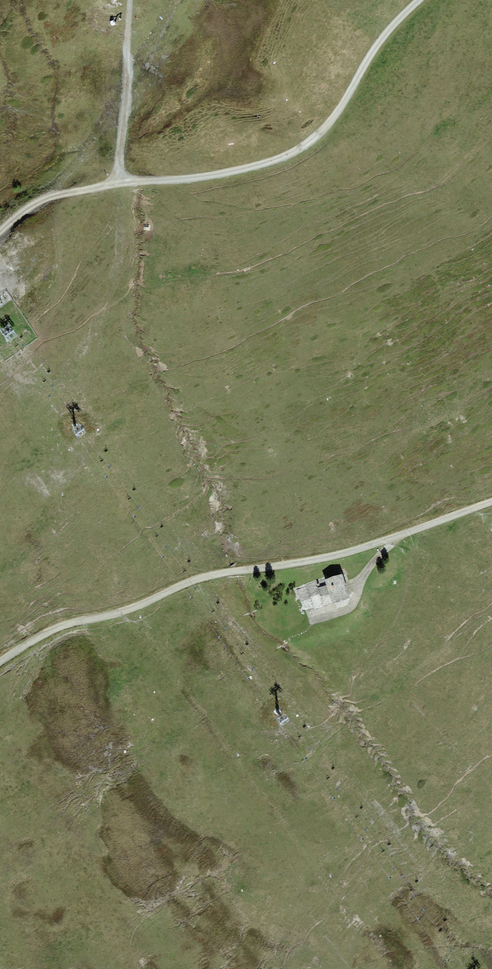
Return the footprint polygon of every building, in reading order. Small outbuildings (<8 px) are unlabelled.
[(14,304),(8,308),(15,317),(21,313),(14,304)] [(345,571),(325,578),(325,580),(332,599),(333,601),(352,594),(345,571)] [(332,599),(325,580),(296,590),(301,602),(310,599),(312,606),(332,599)]
